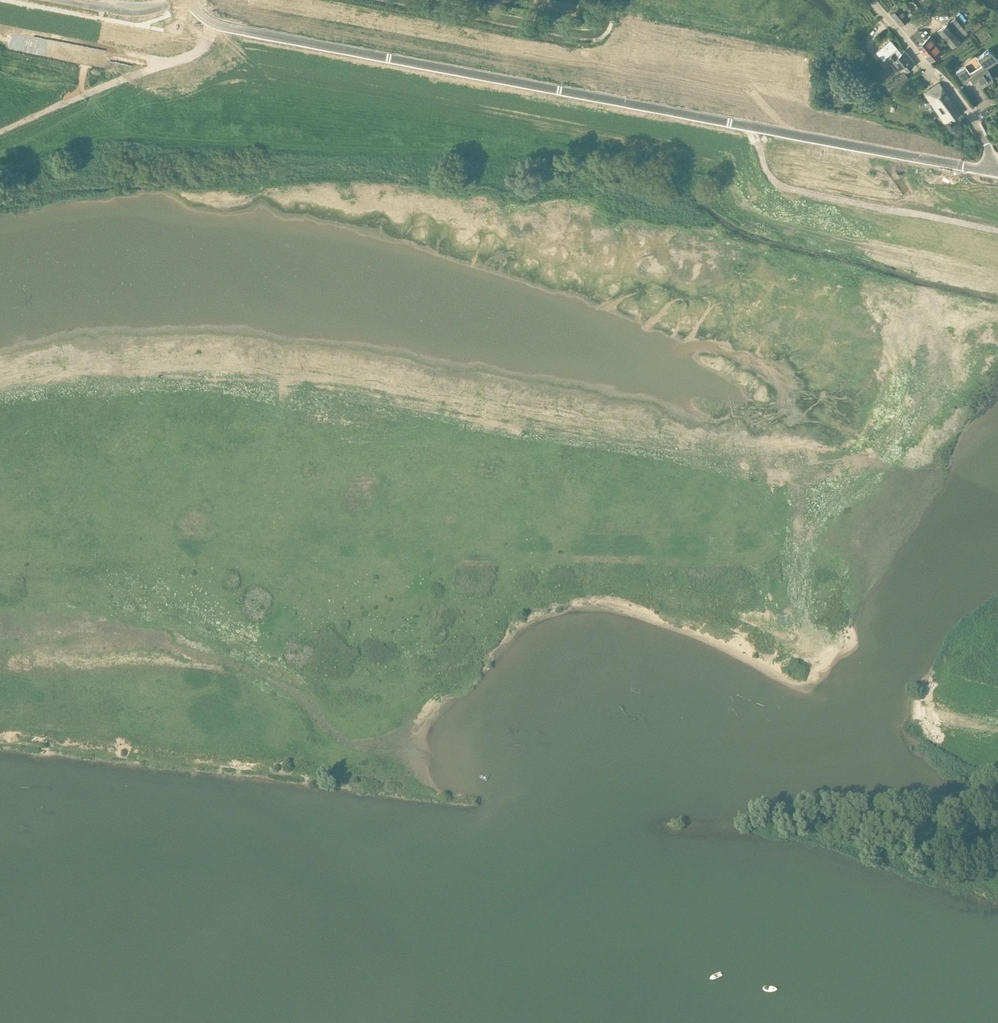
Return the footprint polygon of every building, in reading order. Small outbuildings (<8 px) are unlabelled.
[(911,8),(905,1),(900,6),(899,5),(891,13),(900,24),(909,16),(906,13),(911,8)] [(937,20),(915,39),(933,61),(955,43),(937,20)] [(987,65),(997,58),(994,54),(991,51),(988,49),(956,71),(964,82),(972,76),(980,87),(993,78),(988,71),(990,69),(987,65)] [(915,62),(905,50),(897,56),(894,51),(886,58),(896,70),(903,64),(907,68),(915,62)] [(908,77),(904,72),(885,86),(889,91),(908,77)] [(961,112),(939,82),(925,92),(944,121),(951,131),(958,127),(951,117),(961,112)]
